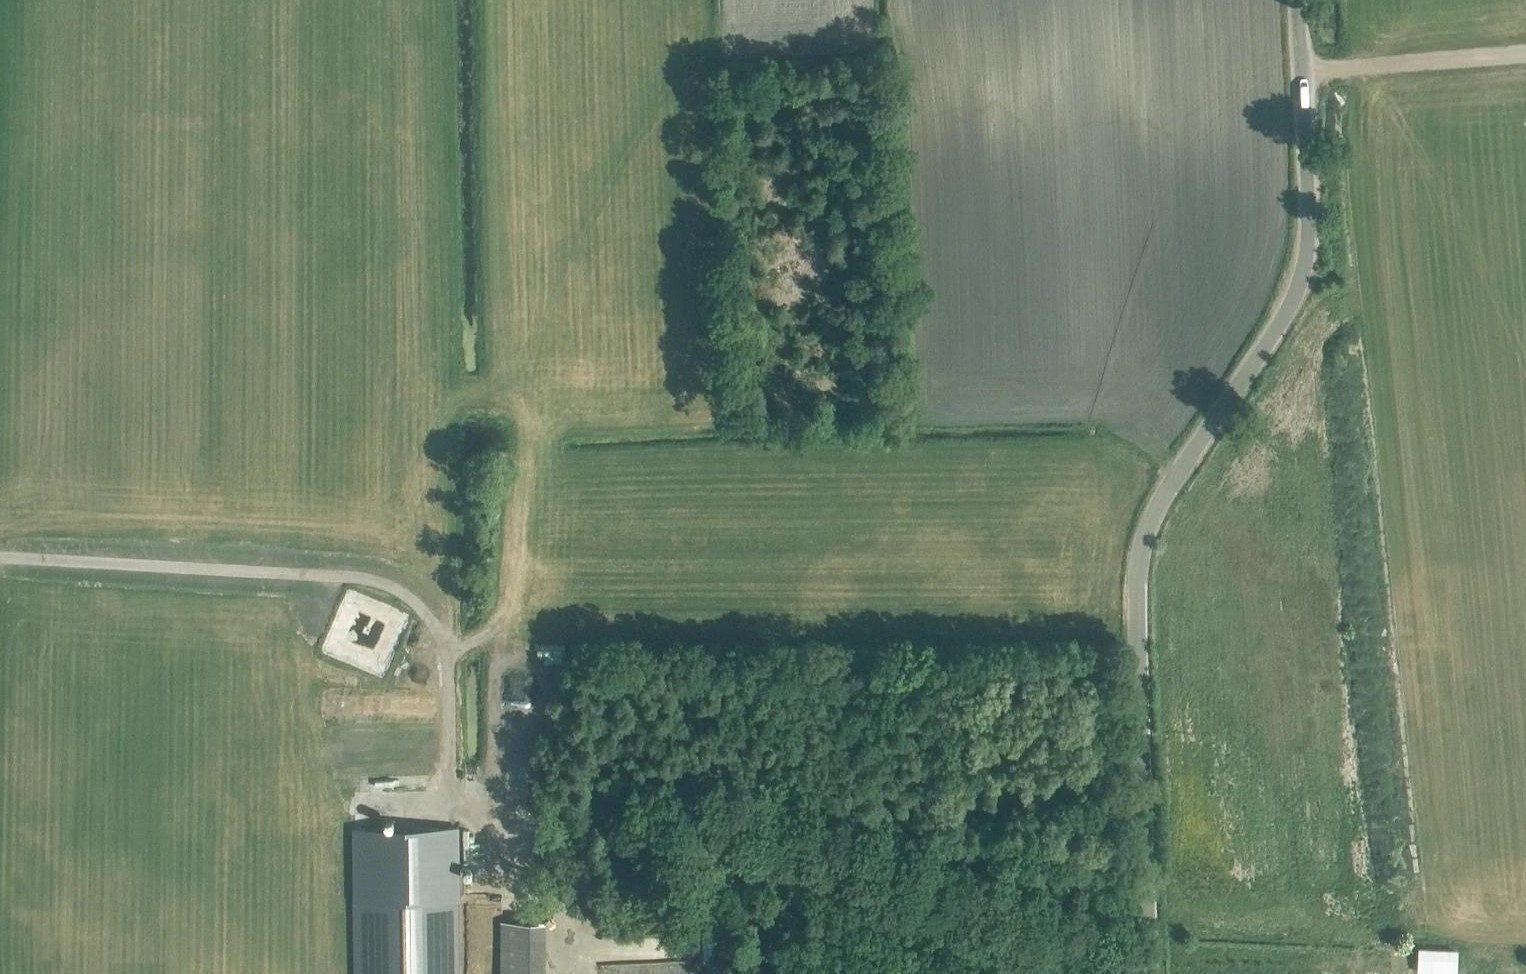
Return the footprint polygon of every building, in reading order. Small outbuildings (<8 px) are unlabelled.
[(458,900),(455,827),(354,829),(357,973),(458,973),(458,900)] [(553,909),(510,910),(511,973),(554,973),(553,909)] [(587,927),(588,950),(636,948),(635,925),(587,927)]
